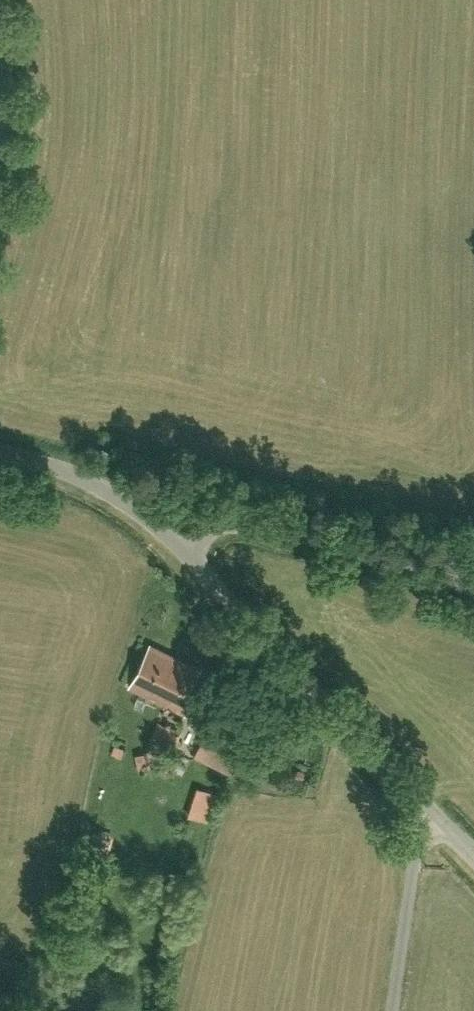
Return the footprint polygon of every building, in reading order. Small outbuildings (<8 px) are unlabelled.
[(129,686),(184,713),(204,672),(149,646),(129,686)] [(156,718),(146,742),(170,752),(180,728),(156,718)] [(194,757),(231,775),(246,742),(211,724),(194,757)] [(194,784),(185,814),(206,821),(215,791),(194,784)]
